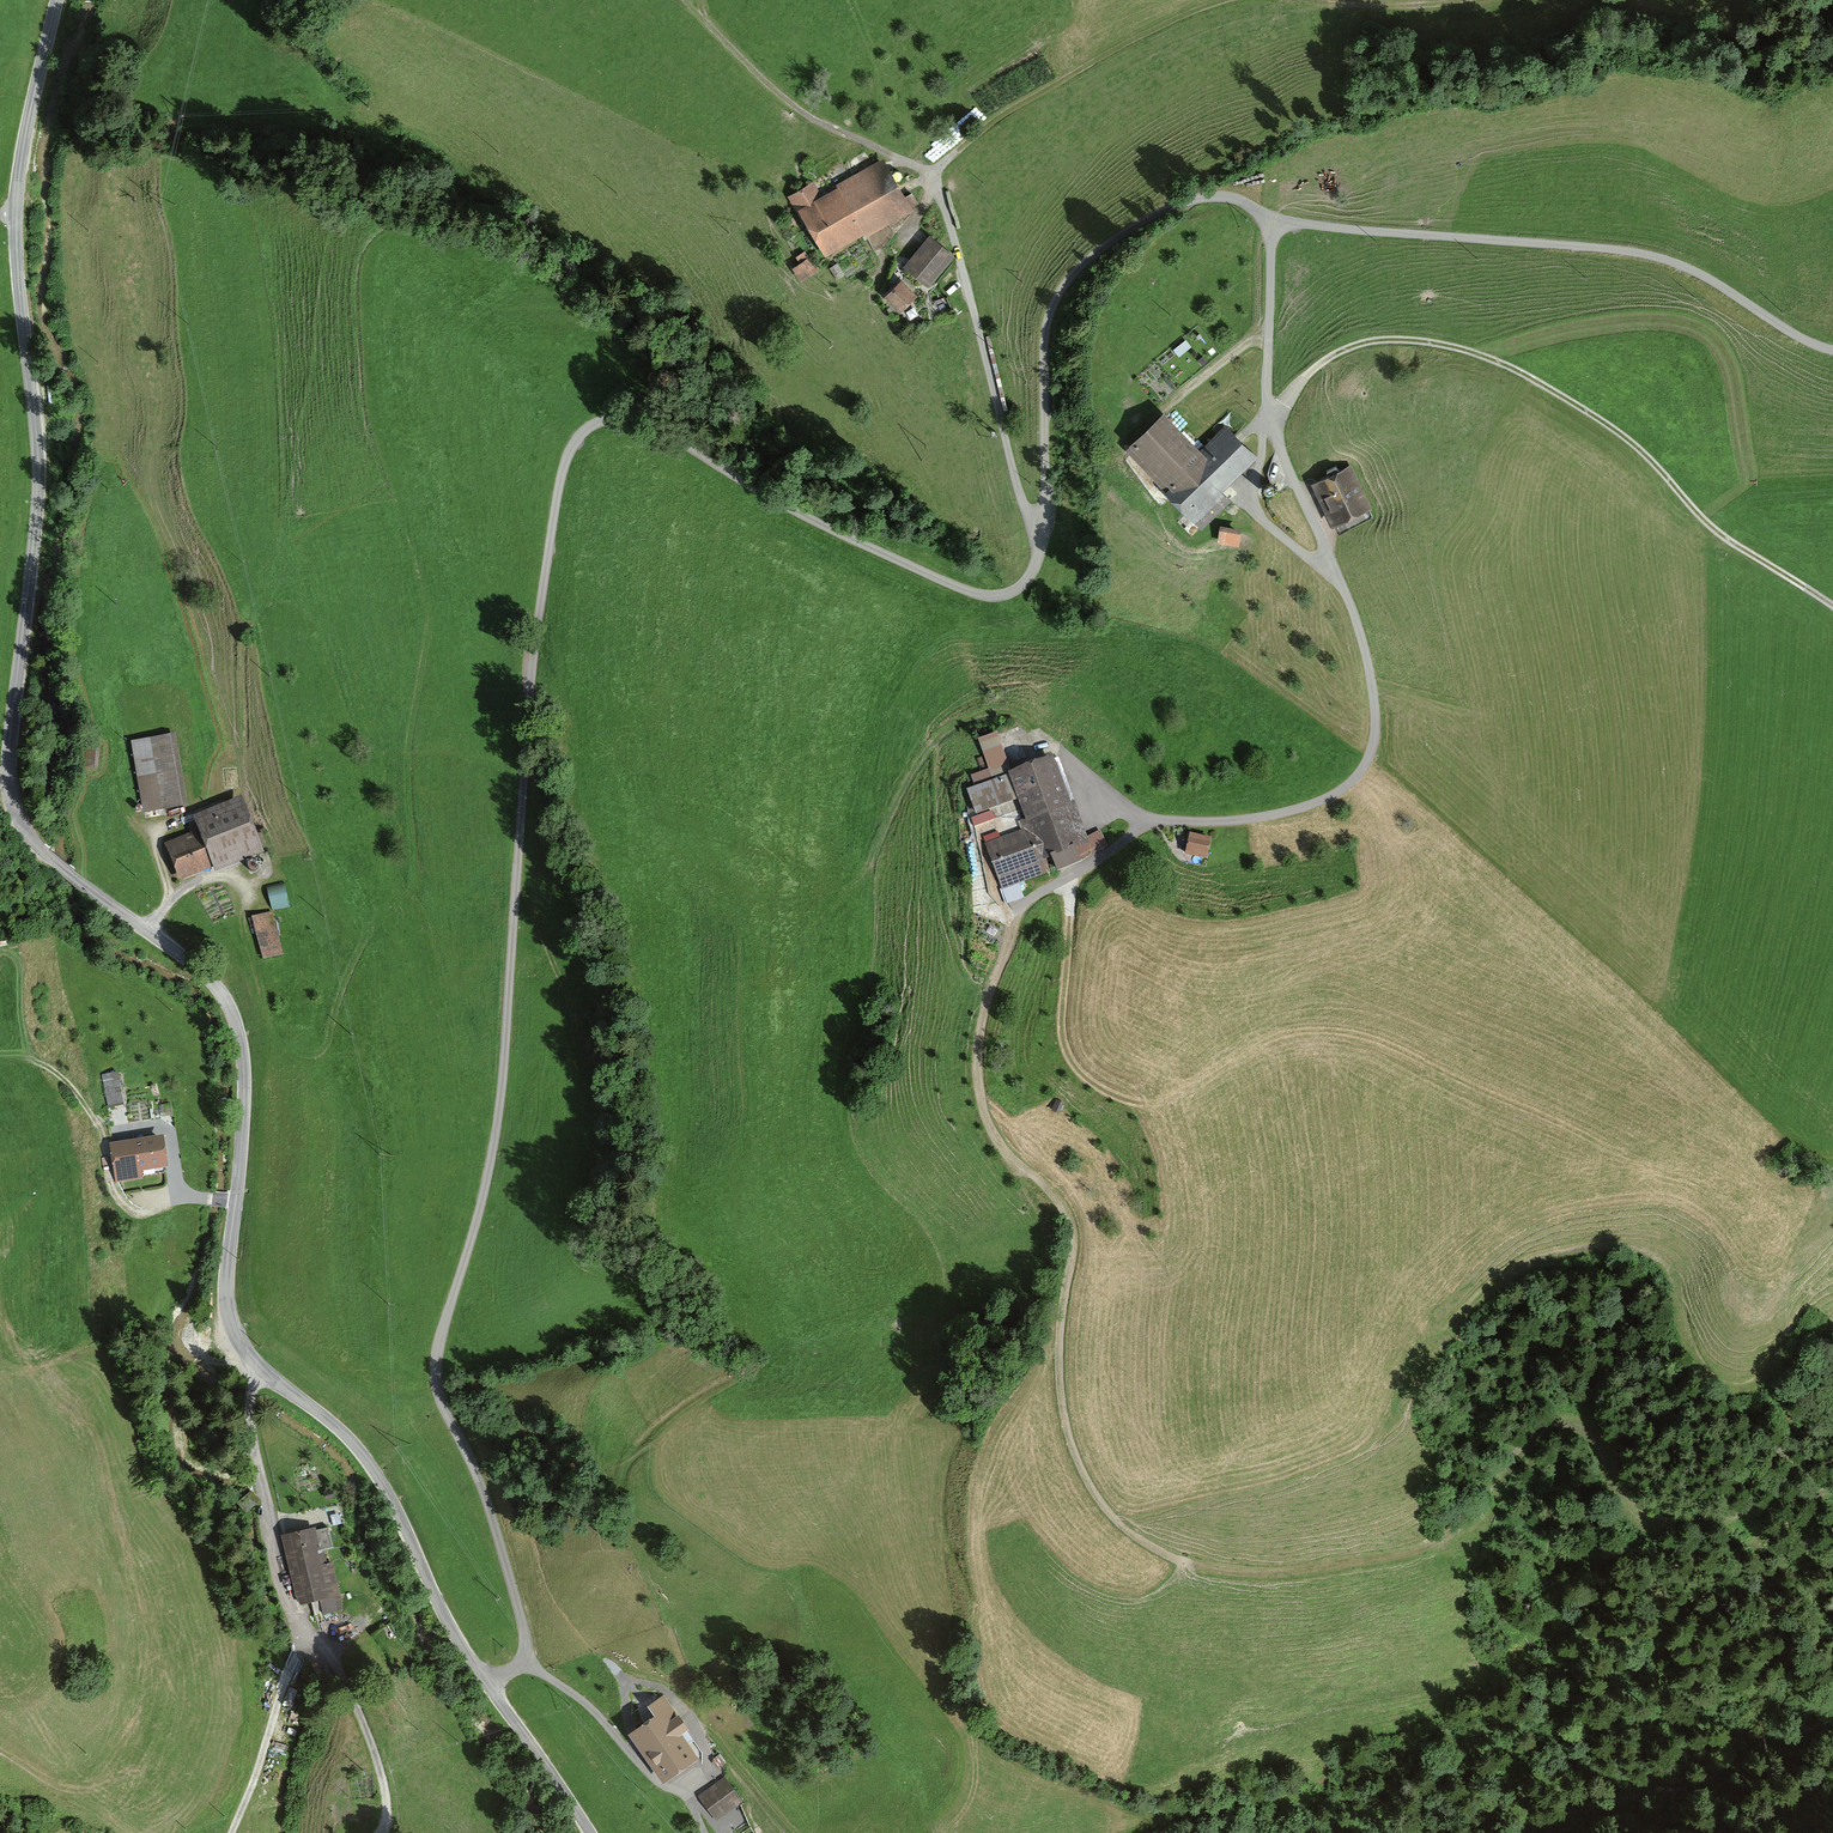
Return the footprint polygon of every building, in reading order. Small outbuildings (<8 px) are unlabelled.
[(813,181),(788,195),(801,219),(804,217),(826,256),(865,234),(867,237),(913,211),(911,207),(919,203),(912,191),(905,195),(883,157),(836,184),(837,186),(821,195),(813,181)] [(949,256),(928,237),(902,268),(923,286),(949,256)] [(813,272),(803,257),(787,267),(797,282),(813,272)] [(910,294),(893,278),(877,294),(895,310),(910,294)] [(1152,407),(1112,442),(1183,523),(1253,463),(1224,429),(1194,455),(1152,407)] [(1356,465),(1312,483),(1330,527),(1374,509),(1356,465)] [(1233,530),(1210,527),(1208,542),(1231,545),(1233,530)] [(181,738),(137,746),(149,815),(192,807),(181,738)] [(1086,856),(1040,751),(991,773),(1018,833),(978,850),(998,895),(1086,856)] [(208,829),(172,844),(189,884),(266,853),(245,801),(203,818),(208,829)] [(1211,838),(1190,833),(1185,853),(1206,858),(1211,838)] [(270,916),(256,920),(268,960),(281,957),(270,916)] [(117,1071),(102,1074),(108,1107),(124,1104),(117,1071)] [(1065,1103),(1056,1099),(1051,1110),(1059,1114),(1065,1103)] [(164,1134),(109,1143),(115,1182),(143,1178),(142,1170),(169,1166),(164,1134)] [(316,1528),(280,1536),(297,1608),(320,1603),(323,1616),(344,1610),(333,1563),(327,1565),(324,1550),(334,1548),(329,1528),(317,1531),(316,1528)] [(662,1698),(649,1708),(662,1725),(638,1743),(664,1777),(688,1759),(677,1745),(690,1735),(662,1698)] [(723,1780),(696,1799),(714,1823),(740,1804),(723,1780)]
